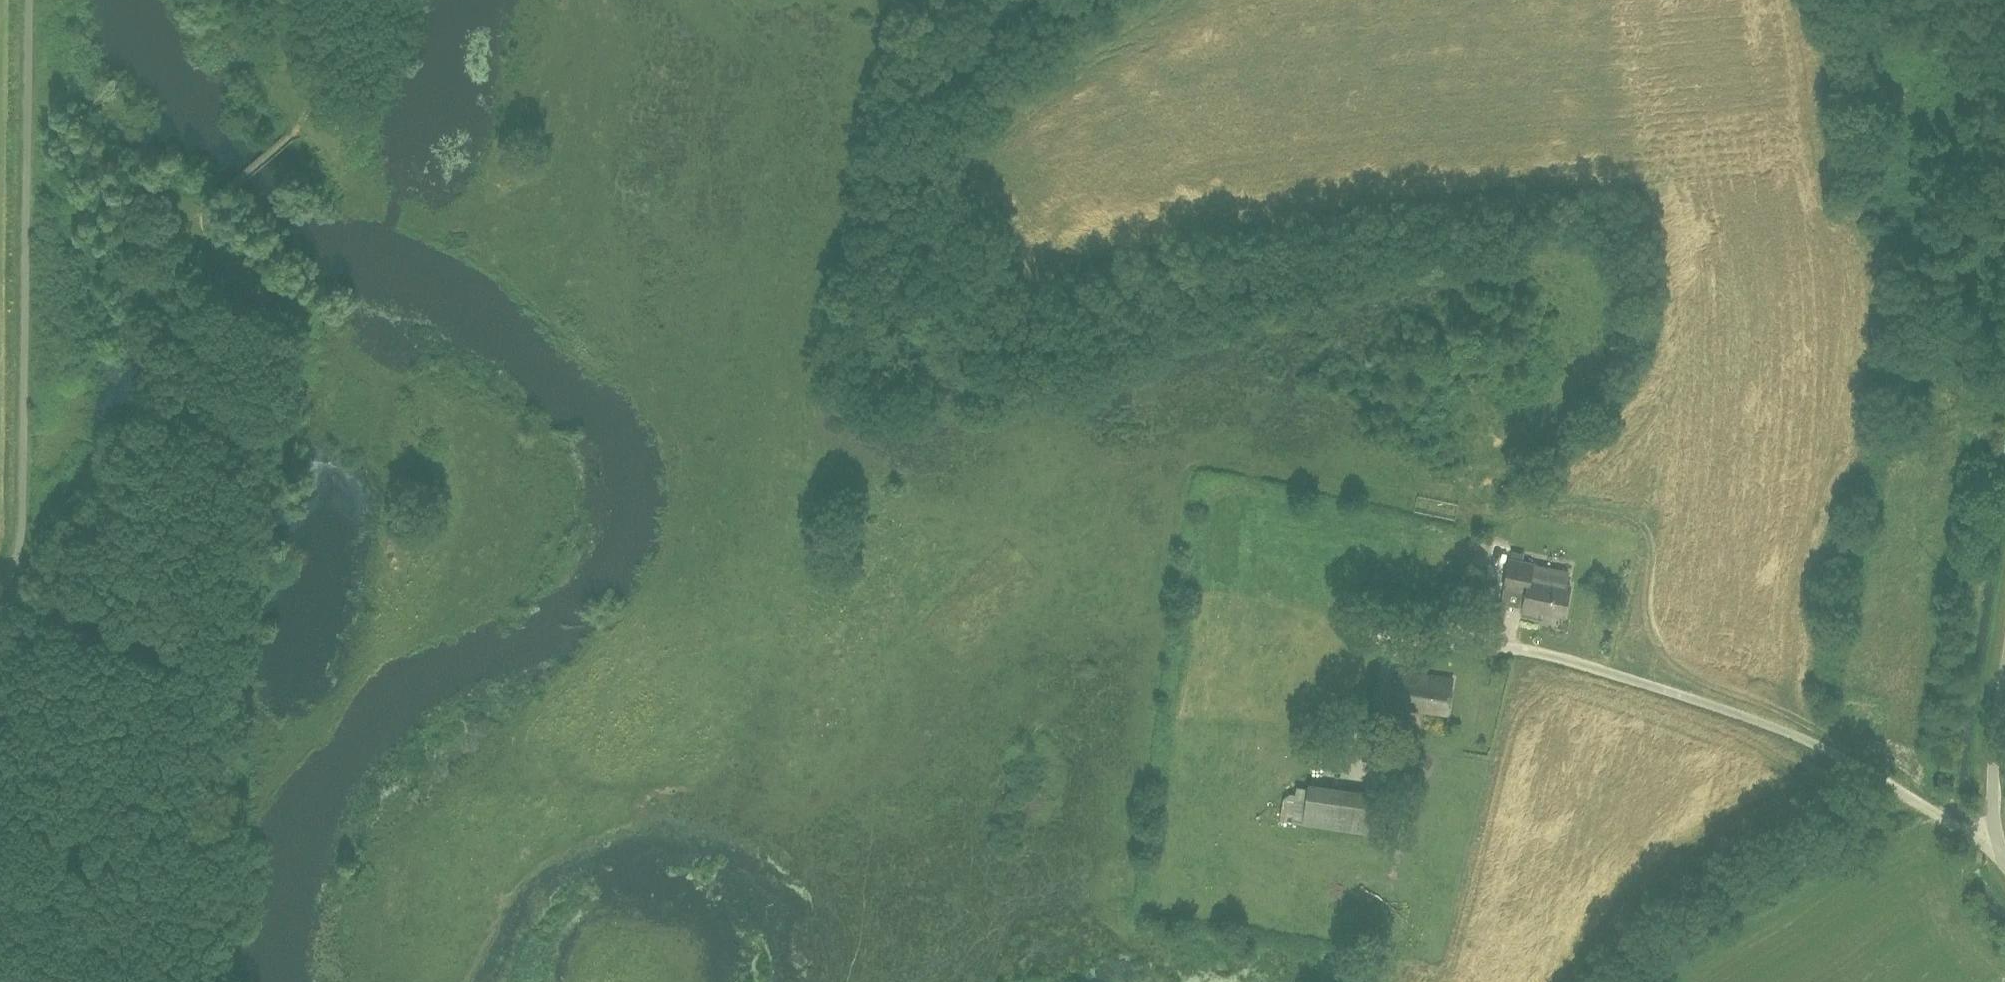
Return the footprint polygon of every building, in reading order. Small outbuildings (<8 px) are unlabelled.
[(1504,588),(1501,603),(1523,607),(1522,612),(1537,615),(1538,610),(1564,615),(1571,586),(1530,577),(1533,561),(1508,556),(1501,588),(1504,588)] [(1448,714),(1454,678),(1400,670),(1394,705),(1448,714)] [(1297,794),(1292,822),(1302,823),(1308,788),(1298,787),(1297,794)] [(1362,823),(1363,793),(1310,792),(1309,822),(1362,823)]
